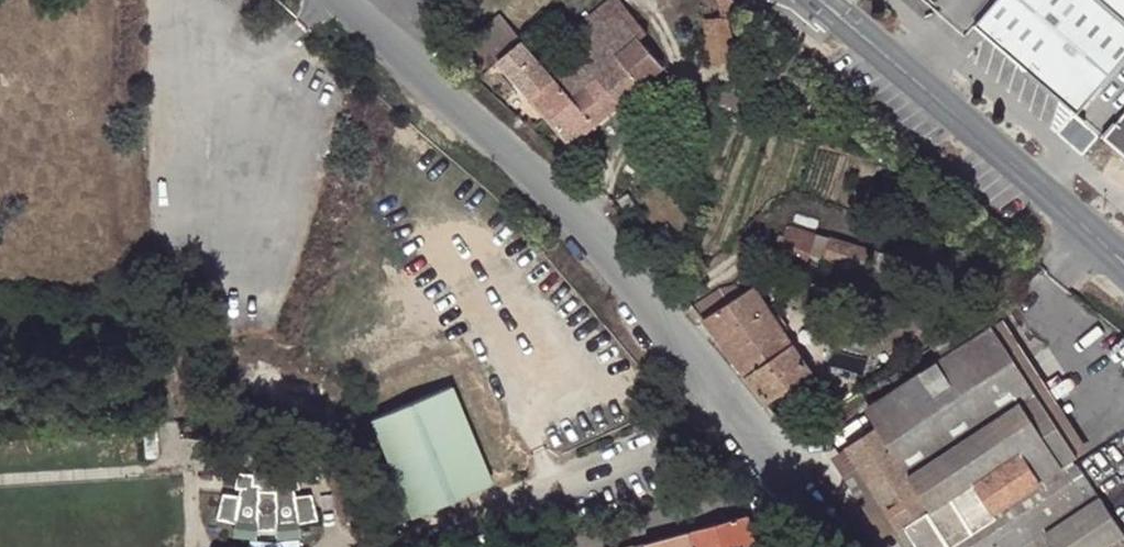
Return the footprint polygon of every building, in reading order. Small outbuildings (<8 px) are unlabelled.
[(666,65),(642,38),(649,32),(642,24),(653,16),(645,8),(629,8),(621,0),(612,0),(580,28),(593,44),(556,76),(524,40),(499,60),(573,141),(619,105),(666,65)] [(974,23),(1076,111),(1123,56),(1123,16),(1105,0),(993,0),(974,23)] [(499,60),(524,40),(502,14),(477,36),(499,60)] [(743,59),(740,18),(707,20),(710,61),(743,59)] [(1102,134),(1123,152),(1123,109),(1102,134)] [(933,193),(940,187),(928,176),(921,183),(933,193)] [(775,243),(785,246),(813,256),(868,271),(874,252),(792,227),(788,237),(781,236),(775,243)] [(804,268),(813,256),(785,246),(779,259),(804,268)] [(696,308),(770,402),(812,371),(754,286),(743,293),(740,284),(722,290),(696,308)] [(934,347),(943,359),(991,326),(983,314),(934,347)] [(878,423),(847,444),(903,529),(906,527),(920,546),(1111,546),(1123,539),(1123,532),(1102,497),(1093,503),(1067,465),(1077,457),(991,326),(943,359),(867,409),(878,423)] [(373,417),(389,458),(361,469),(370,482),(386,524),(491,480),(452,384),(373,417)] [(253,465),(236,465),(230,479),(240,480),(240,487),(223,487),(215,510),(235,516),(234,530),(257,533),(257,528),(275,527),(276,534),(298,531),(298,515),(315,512),(312,487),(293,487),(293,481),(299,480),(297,461),(280,463),(279,450),(258,450),(253,465)] [(635,546),(756,546),(749,516),(635,546)]
